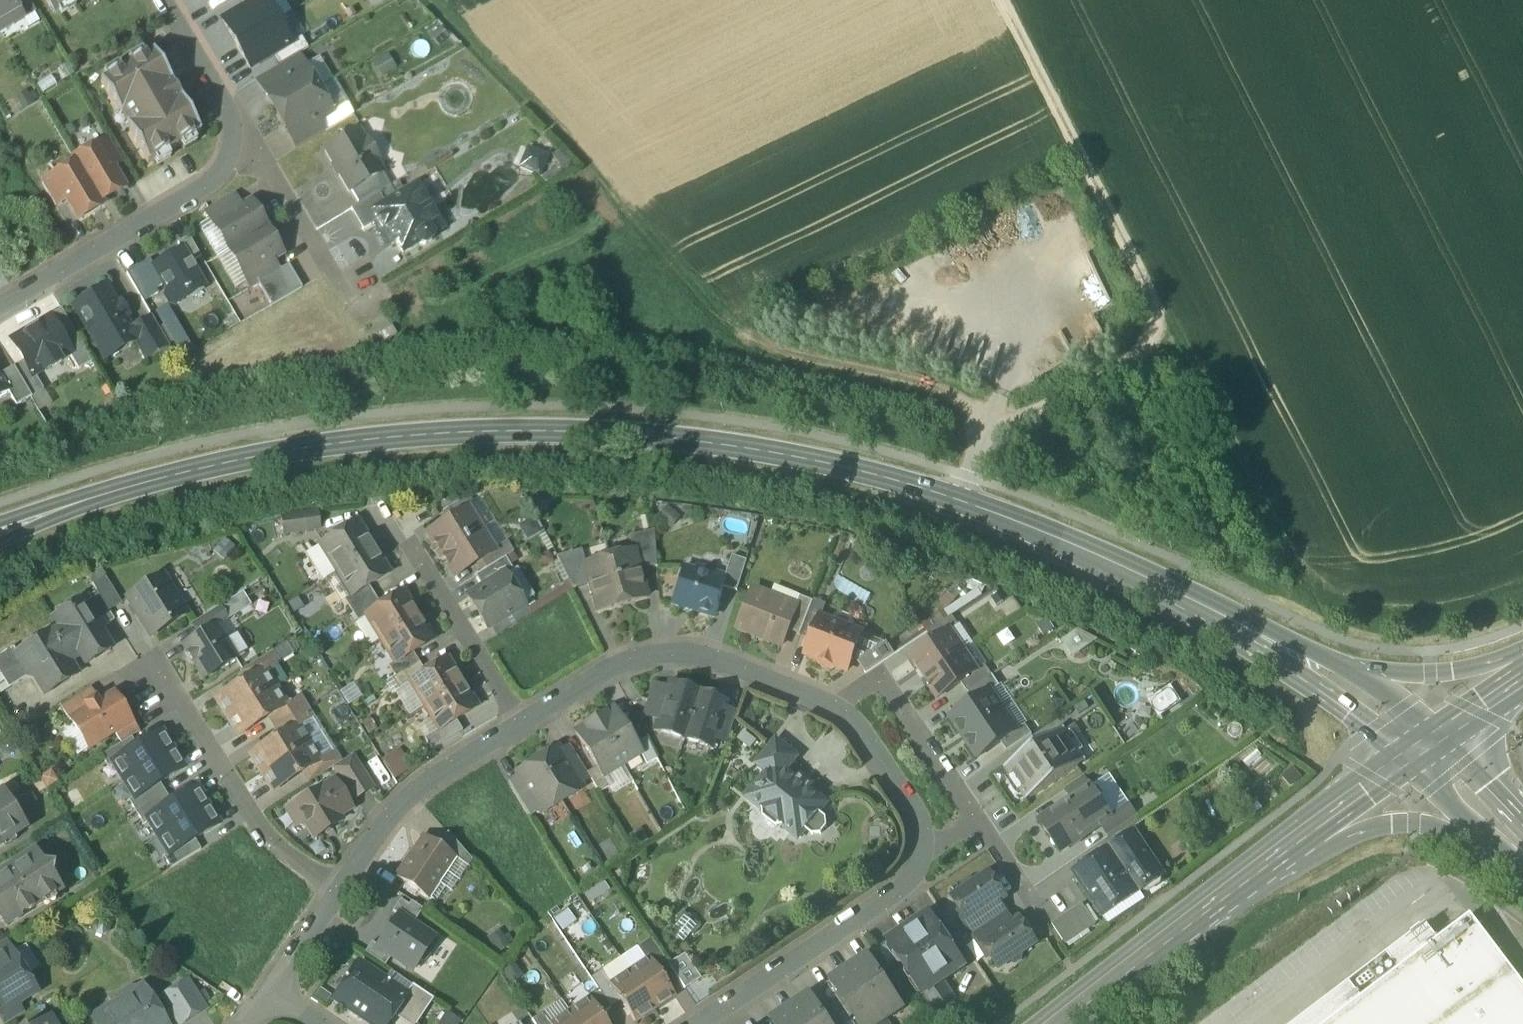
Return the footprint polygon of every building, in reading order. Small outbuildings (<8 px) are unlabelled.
[(0,33),(34,13),(32,9),(21,15),(12,0),(0,0),(0,33)] [(27,0),(12,0),(21,15),(32,9),(27,0)] [(54,13),(76,0),(46,0),(54,13)] [(237,45),(278,20),(265,0),(258,0),(243,9),(222,22),(237,45)] [(243,9),(258,0),(237,0),(243,9)] [(292,44),(278,20),(237,45),(251,69),(270,57),(292,44)] [(292,44),(270,57),(277,68),(285,63),(308,49),(302,38),(292,44)] [(153,51),(100,82),(148,163),(200,132),(153,51)] [(277,68),(257,79),(264,90),(292,74),(285,63),(277,68)] [(264,90),(263,91),(277,114),(318,90),(305,67),(292,74),(264,90)] [(318,90),(277,114),(291,137),(319,121),(332,113),(318,90)] [(319,121),(291,137),(298,148),(325,132),(319,121)] [(368,142),(365,144),(358,131),(348,137),(338,135),(336,144),(326,150),(350,191),(351,191),(382,173),(382,172),(374,160),(378,158),(368,142)] [(122,162),(109,139),(98,145),(112,168),(122,162)] [(98,145),(74,160),(76,163),(100,202),(124,188),(112,168),(98,145)] [(520,167),(540,177),(550,156),(530,147),(520,167)] [(76,163),(52,177),(66,200),(77,220),(102,205),(100,202),(76,163)] [(382,173),(351,191),(359,205),(379,194),(390,187),(382,173)] [(52,177),(42,183),(55,206),(66,200),(52,177)] [(384,204),(367,214),(373,225),(378,234),(383,231),(391,244),(396,242),(403,254),(419,244),(424,246),(431,241),(434,236),(435,235),(423,214),(430,210),(416,185),(384,204)] [(379,194),(359,205),(351,210),(363,231),(373,225),(367,214),(384,204),(379,194)] [(234,197),(206,213),(214,226),(241,209),(234,197)] [(241,209),(214,226),(229,251),(266,228),(251,203),(241,209)] [(266,228),(229,251),(244,276),(271,260),(282,254),(266,228)] [(201,258),(189,237),(177,244),(181,250),(182,250),(191,264),(201,258)] [(181,250),(153,267),(166,290),(165,295),(169,302),(177,304),(184,300),(185,295),(203,285),(191,264),(182,250),(181,250)] [(271,260),(244,276),(251,288),(258,284),(278,272),(271,260)] [(278,272),(258,284),(272,307),(303,288),(289,265),(278,272)] [(121,304),(117,307),(106,288),(99,292),(95,290),(92,292),(92,296),(88,299),(84,297),(81,299),(81,303),(74,307),(101,353),(117,343),(120,348),(125,349),(134,344),(137,341),(130,329),(123,318),(128,315),(121,304)] [(151,317),(130,329),(137,341),(134,344),(145,362),(169,348),(151,317)] [(62,339),(50,319),(12,341),(24,361),(32,376),(34,375),(43,369),(45,372),(61,362),(59,360),(69,354),(71,353),(62,339)] [(92,363),(74,332),(62,339),(71,353),(69,354),(78,371),(92,363)] [(32,376),(24,361),(13,367),(32,398),(44,391),(34,375),(32,376)] [(0,376),(0,378),(9,393),(8,394),(16,407),(31,398),(13,368),(0,376)] [(8,394),(9,393),(0,378),(0,399),(8,394)] [(464,499),(443,512),(449,522),(468,511),(469,512),(474,509),(467,499),(464,499)] [(449,522),(430,534),(442,555),(480,531),(469,512),(468,511),(449,522)] [(317,514),(283,519),(285,532),(318,528),(317,514)] [(357,523),(320,546),(337,573),(374,550),(357,523)] [(480,531),(442,555),(455,575),(475,562),(493,551),(492,550),(480,531)] [(654,531),(629,537),(633,552),(634,552),(639,571),(656,567),(654,531)] [(505,542),(492,550),(493,551),(475,562),(481,573),(505,558),(512,554),(505,542)] [(320,546),(306,554),(323,581),(337,573),(320,546)] [(374,550),(337,573),(351,596),(351,597),(368,586),(389,574),(374,550)] [(581,551),(556,557),(573,590),(589,585),(584,566),(585,565),(581,551)] [(633,552),(609,559),(622,605),(647,598),(639,571),(634,552),(633,552)] [(732,557),(726,578),(727,578),(724,588),(738,592),(747,562),(732,557)] [(481,573),(475,577),(482,589),(504,575),(505,577),(514,572),(505,558),(481,573)] [(585,565),(584,566),(589,585),(597,612),(622,605),(609,559),(585,565)] [(697,573),(683,569),(671,605),(698,614),(699,611),(715,616),(724,588),(727,578),(726,578),(712,573),(706,579),(698,576),(697,573)] [(482,589),(468,597),(487,628),(523,606),(505,577),(504,575),(482,589)] [(122,604),(105,577),(92,585),(108,611),(122,604)] [(162,577),(128,598),(151,636),(185,615),(162,577)] [(368,586),(351,597),(351,596),(344,600),(351,611),(375,597),(368,586)] [(797,607),(754,590),(739,629),(782,646),(788,631),(797,607)] [(108,611),(96,592),(86,598),(104,627),(114,621),(108,611)] [(381,607),(366,616),(366,617),(381,640),(418,617),(403,593),(381,607)] [(375,597),(351,611),(358,622),(366,617),(366,616),(381,607),(375,597)] [(814,602),(800,597),(797,607),(788,631),(800,636),(814,602)] [(71,614),(58,622),(55,618),(53,619),(59,629),(50,634),(52,638),(37,647),(34,642),(17,653),(16,653),(30,676),(35,678),(45,694),(77,674),(67,658),(68,651),(75,647),(85,665),(111,649),(99,630),(104,627),(86,598),(68,610),(71,614)] [(219,607),(192,624),(200,637),(216,627),(217,628),(228,621),(219,607)] [(952,616),(927,633),(934,643),(950,632),(951,633),(959,627),(952,616)] [(418,617),(381,640),(395,663),(395,664),(413,653),(433,641),(418,617)] [(862,635),(820,618),(806,655),(847,671),(862,635)] [(1065,642),(1078,657),(1098,641),(1086,626),(1065,642)] [(217,628),(216,627),(200,637),(183,647),(203,679),(236,659),(217,628)] [(934,643),(911,659),(924,679),(964,652),(951,633),(950,632),(934,643)] [(887,642),(857,662),(866,674),(895,654),(887,642)] [(0,655),(0,674),(9,689),(29,676),(30,676),(16,653),(17,653),(13,647),(0,655)] [(272,652),(241,671),(247,681),(265,671),(278,663),(272,652)] [(964,652),(924,679),(937,699),(961,683),(977,672),(977,671),(964,652)] [(413,653),(395,664),(395,663),(388,667),(395,678),(419,663),(413,653)] [(425,673),(410,683),(410,684),(424,707),(462,684),(447,660),(425,673)] [(395,678),(392,680),(399,691),(410,684),(410,683),(425,673),(419,663),(395,678)] [(977,672),(961,683),(967,693),(992,676),(985,665),(977,671),(977,672)] [(247,681),(216,700),(227,718),(275,688),(265,671),(247,681)] [(992,676),(967,693),(974,703),(991,692),(999,687),(992,676)] [(462,684),(424,707),(439,730),(439,731),(455,721),(476,708),(462,684)] [(659,720),(655,731),(712,749),(715,738),(724,710),(726,704),(670,686),(668,691),(659,720)] [(90,687),(60,706),(70,722),(71,721),(70,720),(87,709),(85,705),(95,699),(95,700),(97,699),(90,687)] [(655,687),(646,716),(659,720),(668,691),(655,687)] [(275,688),(227,718),(238,736),(269,716),(286,706),(286,705),(275,688)] [(1161,713),(1184,703),(1177,688),(1155,698),(1161,713)] [(974,703),(951,719),(964,739),(1004,712),(991,692),(974,703)] [(113,693),(98,703),(95,700),(95,699),(85,705),(87,709),(70,720),(71,721),(88,749),(115,733),(131,723),(131,722),(113,693)] [(299,697),(286,705),(286,706),(269,716),(275,727),(306,708),(299,697)] [(306,708),(275,727),(281,737),(299,726),(299,727),(313,719),(306,708)] [(613,710),(594,721),(622,767),(641,755),(613,710)] [(738,714),(724,710),(715,738),(728,742),(738,714)] [(1004,712),(964,739),(977,759),(1001,743),(1017,732),(1017,731),(1004,712)] [(131,723),(115,733),(121,743),(140,732),(133,721),(131,722),(131,723)] [(455,721),(439,731),(439,730),(424,739),(431,751),(462,732),(455,721)] [(622,767),(594,721),(575,733),(597,767),(603,778),(622,767)] [(1025,725),(1017,731),(1017,732),(1001,743),(1007,753),(1032,736),(1025,725)] [(281,737),(250,756),(261,774),(310,744),(299,727),(299,726),(281,737)] [(1064,729),(1004,769),(1026,802),(1086,762),(1064,729)] [(161,784),(184,770),(162,734),(138,748),(114,763),(136,799),(161,784)] [(114,763),(138,748),(132,738),(101,757),(107,767),(114,763)] [(646,739),(635,744),(641,755),(646,765),(657,760),(646,739)] [(310,744),(261,774),(272,791),(303,772),(321,761),(320,761),(320,760),(310,744)] [(793,762),(773,746),(758,765),(768,773),(778,781),(785,771),(793,762)] [(385,756),(395,777),(413,768),(404,747),(385,756)] [(589,778),(570,748),(560,754),(560,755),(579,785),(589,778)] [(557,749),(536,762),(562,803),(582,790),(579,785),(560,755),(560,754),(557,749)] [(333,752),(320,760),(320,761),(321,761),(303,772),(310,782),(334,767),(340,763),(333,752)] [(370,788),(351,757),(340,763),(334,767),(341,778),(353,797),(354,799),(370,788)] [(562,803),(536,762),(516,774),(519,779),(520,779),(538,810),(541,815),(562,803)] [(597,767),(586,774),(599,794),(609,788),(603,778),(597,767)] [(785,771),(778,781),(768,773),(748,798),(763,810),(770,810),(782,820),(783,827),(798,839),(805,830),(812,836),(821,835),(827,828),(826,819),(819,813),(826,804),(785,771)] [(1084,777),(1064,791),(1071,801),(1091,788),(1084,777)] [(341,778),(321,791),(320,790),(295,806),(305,822),(315,838),(340,822),(337,817),(350,809),(346,802),(353,797),(341,778)] [(538,810),(520,779),(519,779),(509,786),(528,816),(538,810)] [(137,813),(167,794),(161,784),(136,799),(130,802),(136,813),(137,813)] [(1091,788),(1071,801),(1040,822),(1061,853),(1100,826),(1112,818),(1111,817),(1101,802),(1102,796),(1098,790),(1092,789),(1091,788)] [(195,840),(220,825),(198,789),(174,804),(148,820),(170,855),(195,840)] [(0,793),(0,845),(25,830),(2,792),(0,793)] [(148,820),(174,804),(167,794),(137,813),(143,823),(148,820)] [(1129,804),(1111,817),(1112,818),(1100,826),(1108,837),(1138,817),(1129,804)] [(305,822),(295,806),(286,811),(296,828),(305,822)] [(1163,877),(1134,834),(1111,850),(1140,893),(1163,877)] [(472,861),(450,836),(441,850),(455,859),(467,868),(472,861)] [(441,850),(423,838),(396,878),(428,899),(428,898),(435,903),(445,889),(438,884),(455,859),(441,850)] [(200,849),(195,840),(170,855),(165,859),(170,867),(200,849)] [(1140,893),(1111,850),(1075,874),(1104,917),(1140,893)] [(0,874),(0,915),(7,926),(44,903),(42,901),(53,894),(54,896),(61,892),(50,875),(52,867),(42,865),(34,852),(0,874)] [(989,874),(974,884),(969,882),(964,886),(962,891),(952,898),(967,921),(968,922),(998,902),(999,902),(1005,898),(989,874)] [(400,917),(414,927),(425,911),(404,897),(393,912),(400,917)] [(998,902),(968,922),(967,921),(964,923),(972,935),(1006,913),(999,902),(998,902)] [(1082,905),(1052,925),(1066,945),(1095,925),(1082,905)] [(1006,913),(972,935),(981,948),(984,945),(983,944),(1013,924),(1006,913)] [(929,914),(888,942),(923,995),(924,995),(944,981),(965,967),(929,914)] [(1329,1023),(1522,1023),(1522,985),(1471,916),(1329,1023)] [(415,972),(436,942),(414,927),(400,917),(379,947),(391,956),(415,972)] [(1013,924),(983,944),(984,945),(999,968),(1009,961),(1015,962),(1020,959),(1021,953),(1036,943),(1019,919),(1013,924)] [(669,967),(650,939),(637,948),(646,961),(649,959),(659,974),(669,967)] [(0,945),(0,959),(11,952),(12,954),(13,953),(6,941),(0,945)] [(383,967),(391,956),(379,947),(372,943),(365,954),(383,967)] [(6,1009),(7,1011),(17,1005),(36,993),(12,954),(11,952),(0,959),(0,1000),(6,1009)] [(868,956),(830,981),(859,1023),(880,1023),(886,1020),(903,1009),(868,956)] [(659,974),(649,959),(646,961),(629,972),(655,1010),(674,996),(659,974)] [(358,963),(347,981),(345,980),(345,981),(346,982),(334,1000),(370,1023),(387,1023),(393,1015),(406,995),(389,984),(389,982),(388,982),(387,983),(358,963)] [(610,985),(601,972),(590,979),(598,990),(610,1009),(620,1002),(609,986),(610,985)] [(610,985),(609,986),(620,1002),(635,1023),(655,1010),(629,972),(610,985)] [(944,981),(924,995),(935,1011),(955,998),(944,981)] [(163,998),(179,1023),(181,1023),(204,1010),(187,983),(163,998)] [(412,985),(406,995),(393,1015),(406,1023),(417,1023),(433,999),(412,985)] [(125,995),(121,998),(119,1003),(115,1005),(121,1014),(104,1023),(165,1023),(142,988),(139,990),(134,990),(129,992),(125,995)] [(610,1009),(598,990),(588,997),(590,999),(601,1015),(610,1009)] [(809,995),(772,1020),(775,1023),(829,1023),(809,995)] [(570,1012),(577,1023),(606,1023),(601,1015),(590,999),(570,1012)] [(0,1013),(0,1019),(3,1023),(9,1023),(24,1015),(17,1005),(7,1011),(6,1009),(0,1013)] [(553,1023),(577,1023),(570,1012),(553,1023)]
